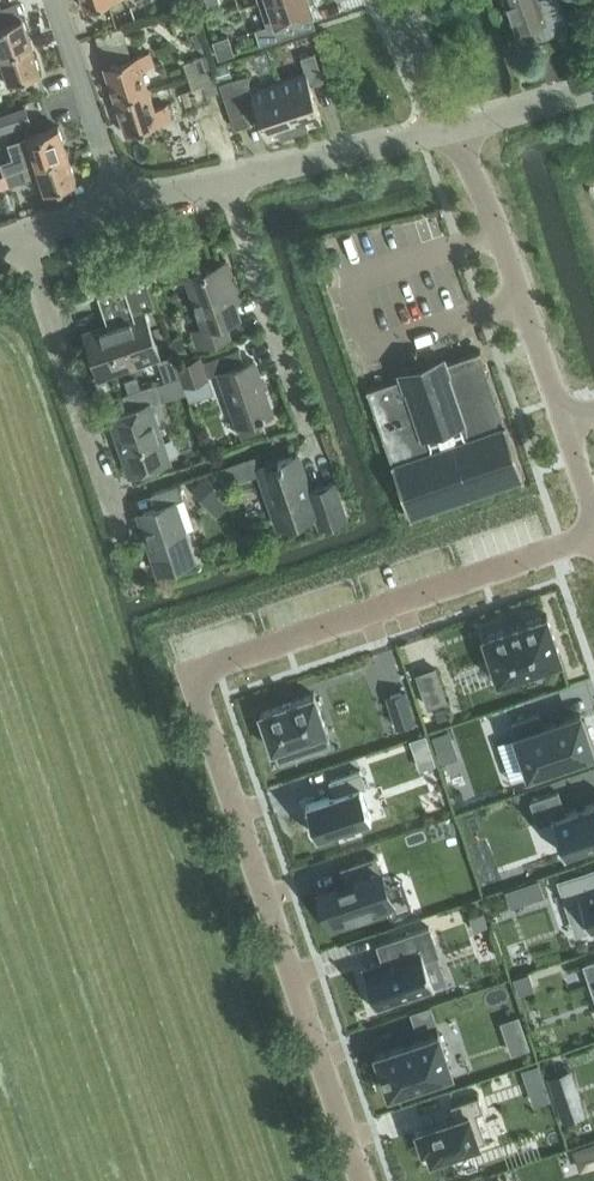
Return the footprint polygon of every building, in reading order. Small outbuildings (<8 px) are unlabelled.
[(86,10),(115,0),(82,0),(86,10)] [(259,1),(267,25),(256,29),(261,44),(307,29),(302,15),(313,12),(310,2),(315,0),(263,0),(259,1)] [(516,29),(532,24),(537,39),(567,28),(558,0),(506,0),(516,29)] [(0,54),(31,44),(22,17),(0,24),(0,53),(0,54)] [(228,36),(214,41),(220,58),(234,53),(228,36)] [(31,44),(0,54),(9,82),(40,72),(31,44)] [(104,67),(115,100),(148,89),(142,70),(154,66),(150,52),(104,67)] [(513,52),(505,55),(511,72),(519,69),(513,52)] [(207,53),(194,57),(195,59),(199,73),(211,69),(213,69),(207,53)] [(305,74),(279,83),(294,129),(321,119),(310,85),(324,81),(314,53),(300,57),(305,74)] [(199,73),(195,59),(184,63),(188,76),(199,73)] [(227,64),(214,68),(220,84),(232,80),(227,64)] [(199,73),(203,86),(207,96),(218,92),(211,69),(199,73)] [(203,86),(199,73),(188,76),(192,90),(203,86)] [(246,75),(232,80),(236,90),(242,108),(255,104),(267,138),(294,129),(279,83),(252,92),(246,75)] [(223,95),(236,90),(232,80),(220,84),(223,95)] [(148,89),(115,100),(126,134),(172,119),(167,105),(155,109),(148,89)] [(0,115),(0,118),(4,131),(30,122),(25,107),(0,115)] [(13,159),(1,163),(5,174),(67,153),(58,126),(8,143),(13,159)] [(67,153),(5,174),(8,186),(40,175),(45,191),(76,181),(67,153)] [(62,186),(46,192),(49,203),(50,203),(65,198),(62,186)] [(227,261),(186,275),(205,327),(193,331),(199,348),(229,337),(224,322),(239,317),(230,291),(236,289),(227,261)] [(107,328),(86,335),(100,375),(158,355),(142,309),(154,305),(145,277),(96,294),(107,328)] [(182,338),(170,342),(176,359),(188,354),(182,338)] [(240,349),(202,362),(207,377),(220,373),(242,438),(266,429),(262,419),(265,418),(265,417),(272,414),(254,360),(245,363),(240,349)] [(369,388),(366,389),(367,392),(368,391),(375,412),(374,412),(375,414),(383,437),(384,439),(392,462),(391,462),(392,464),(393,464),(410,514),(409,515),(410,517),(413,516),(412,516),(522,478),(522,479),(524,478),(523,475),(523,476),(506,425),(505,423),(497,400),(498,400),(497,398),(496,398),(489,375),(488,373),(481,353),(481,352),(480,350),(478,351),(445,363),(443,358),(401,373),(403,377),(369,389),(369,388)] [(201,379),(194,359),(178,364),(185,385),(201,379)] [(155,385),(124,395),(129,410),(114,415),(125,448),(121,449),(130,475),(170,461),(150,404),(161,400),(155,385)] [(258,468),(262,481),(278,527),(317,513),(321,525),(345,516),(334,482),(308,491),(304,480),(306,479),(298,455),(258,468)] [(206,476),(192,489),(206,504),(220,492),(206,476)] [(157,507),(143,512),(155,548),(150,550),(158,573),(196,559),(186,530),(180,532),(170,503),(184,498),(179,484),(152,494),(157,507)] [(485,635),(483,636),(484,638),(498,678),(497,678),(498,681),(500,680),(500,679),(560,660),(562,659),(561,657),(547,617),(548,617),(547,614),(545,615),(545,616),(485,636),(485,635)] [(435,668),(417,674),(428,706),(446,700),(435,668)] [(405,691),(387,698),(396,726),(415,720),(405,691)] [(314,694),(260,713),(272,749),(273,748),(274,750),(279,763),(331,745),(327,732),(326,730),(327,730),(314,694)] [(512,722),(515,732),(516,736),(515,736),(528,774),(593,752),(592,746),(593,745),(585,719),(583,720),(581,714),(544,726),(543,723),(540,712),(512,722)] [(335,794),(306,804),(317,836),(371,817),(361,787),(365,786),(360,770),(330,781),(335,794)] [(530,803),(538,824),(552,820),(564,855),(593,844),(593,805),(565,815),(558,794),(530,803)] [(344,882),(324,889),(328,901),(324,903),(332,926),(392,905),(375,855),(340,867),(344,882)] [(558,880),(569,911),(582,906),(591,930),(593,929),(593,868),(558,880)] [(538,881),(524,886),(529,899),(543,894),(538,881)] [(363,965),(361,966),(376,1009),(377,1008),(377,1007),(432,988),(433,989),(433,990),(435,989),(425,961),(425,959),(439,954),(430,927),(378,945),(378,946),(384,944),(388,956),(382,957),(383,960),(383,961),(382,961),(363,967),(363,965)] [(585,965),(591,983),(593,982),(593,961),(585,965)] [(529,973),(513,979),(518,994),(534,988),(529,973)] [(439,1032),(376,1054),(389,1093),(452,1072),(439,1032)] [(526,1038),(508,1044),(511,1053),(529,1047),(526,1038)] [(538,1066),(524,1071),(536,1104),(550,1099),(538,1066)] [(567,1070),(548,1077),(563,1121),(582,1114),(567,1070)] [(455,1118),(417,1131),(427,1161),(450,1153),(451,1157),(474,1149),(473,1145),(486,1141),(471,1097),(451,1104),(455,1118)]
